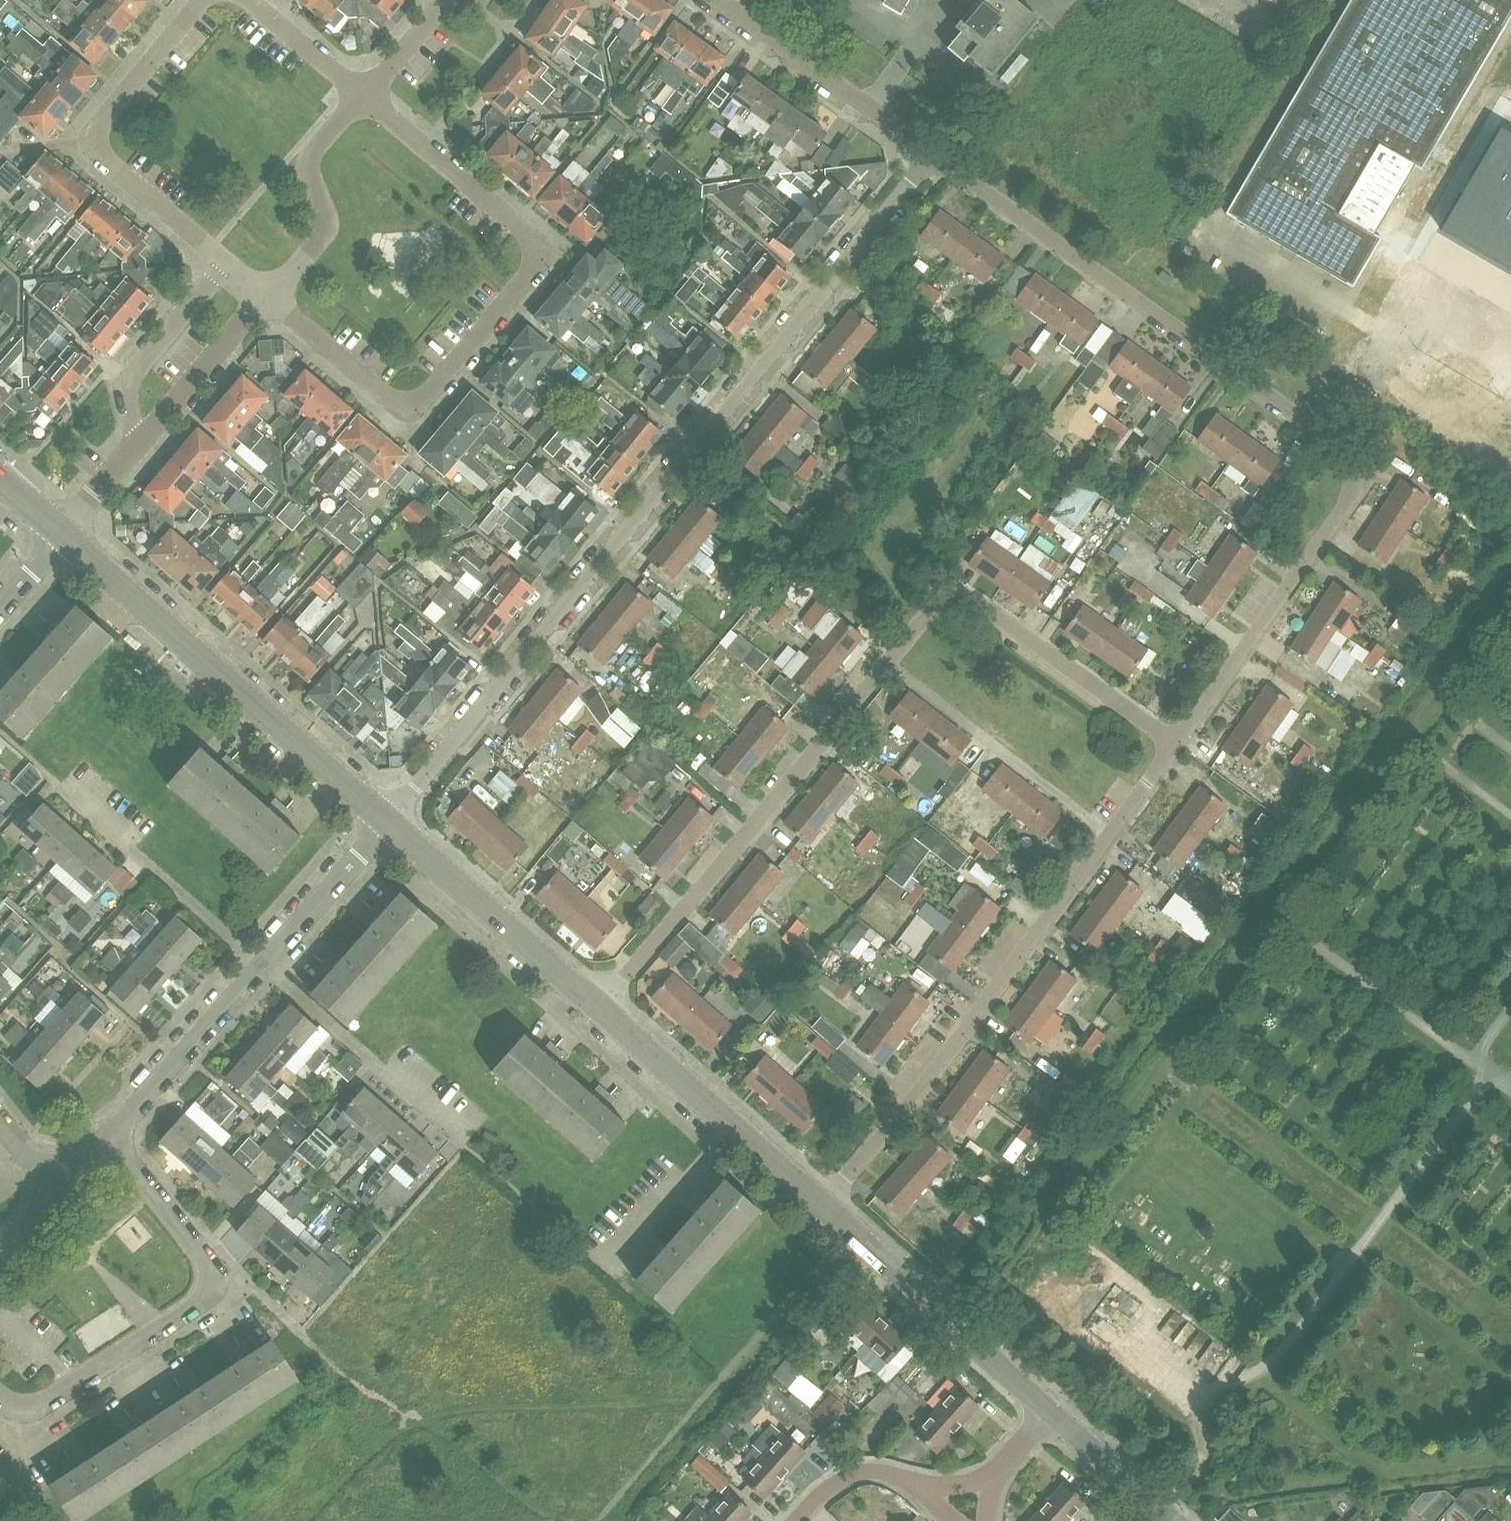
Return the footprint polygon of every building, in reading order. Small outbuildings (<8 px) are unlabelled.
[(120,34),(122,32),(89,4),(84,0),(82,0),(75,8),(65,0),(59,0),(56,3),(67,13),(108,48),(112,44),(115,43),(120,37),(120,34)] [(113,0),(92,0),(89,4),(122,32),(123,30),(126,30),(131,24),(131,21),(134,17),(113,0)] [(134,17),(139,11),(142,11),(146,7),(145,4),(148,1),(146,0),(113,0),(134,17)] [(310,8),(327,21),(337,8),(345,15),(347,17),(357,16),(356,0),(317,0),(310,8)] [(389,16),(390,17),(403,1),(402,0),(356,0),(357,16),(366,16),(380,27),(389,16)] [(596,8),(595,0),(555,0),(551,6),(577,23),(589,7),(591,8),(596,8)] [(621,12),(629,0),(604,0),(616,8),(608,19),(613,23),(621,12)] [(616,38),(623,42),(653,0),(629,0),(621,12),(629,17),(616,38)] [(653,36),(672,8),(670,6),(670,4),(665,0),(653,0),(623,42),(630,47),(642,29),(653,36)] [(883,3),(882,3),(882,4),(901,16),(902,15),(901,14),(910,0),(885,0),(883,3)] [(968,57),(991,76),(1039,19),(1016,0),(977,0),(955,27),(961,32),(948,47),(947,48),(964,62),(965,61),(964,61),(968,57)] [(1430,157),(1437,144),(1510,18),(1510,0),(1351,0),(1285,111),(1274,132),(1225,215),(1353,289),(1363,270),(1373,254),(1382,239),(1375,235),(1415,166),(1422,170),(1423,169),(1424,172),(1431,169),(1428,160),(1430,157)] [(105,52),(108,48),(67,13),(56,3),(51,10),(79,33),(70,43),(95,64),(97,61),(100,61),(105,55),(105,52)] [(577,23),(551,6),(540,22),(585,53),(600,64),(605,64),(604,51),(598,51),(571,32),(577,23)] [(348,18),(349,32),(358,31),(357,17),(348,18)] [(600,64),(585,53),(540,22),(528,39),(554,57),(561,47),(576,58),(574,61),(593,74),(600,64)] [(660,79),(673,62),(692,36),(687,32),(686,27),(680,23),(676,24),(675,23),(656,49),(666,56),(641,91),(646,95),(648,96),(660,79)] [(693,36),(692,36),(673,62),(682,68),(669,86),(676,90),(707,47),(704,44),(703,39),(697,35),(693,36)] [(57,57),(49,50),(32,36),(27,43),(29,45),(84,91),(89,86),(92,86),(96,80),(96,78),(98,76),(65,48),(57,57)] [(616,38),(607,50),(609,62),(623,42),(616,38)] [(371,51),(370,41),(360,43),(362,52),(371,51)] [(630,47),(623,42),(609,62),(616,67),(630,47)] [(82,94),(84,91),(29,45),(24,51),(43,67),(35,76),(47,86),(71,106),(73,104),(76,104),(83,97),(82,94)] [(508,62),(549,96),(555,88),(539,75),(545,67),(521,47),(508,62)] [(676,90),(683,96),(687,90),(696,96),(704,84),(706,85),(724,59),(723,58),(722,53),(717,49),(712,50),(707,47),(676,90)] [(495,78),(520,98),(527,90),(543,103),(549,96),(508,62),(504,67),(500,67),(495,72),(495,77),(495,78)] [(69,109),(71,106),(47,86),(40,94),(24,80),(7,67),(1,74),(58,122),(62,117),(65,117),(70,112),(69,109)] [(58,122),(1,74),(0,75),(0,84),(12,94),(28,108),(21,117),(45,138),(47,136),(49,135),(54,130),(54,127),(58,122)] [(724,101),(728,95),(738,82),(726,74),(713,93),(724,101)] [(737,133),(768,90),(748,76),(732,97),(742,105),(726,126),(737,133)] [(506,114),(520,98),(495,78),(482,93),(496,105),(486,117),(486,125),(510,123),(510,117),(506,114)] [(605,86),(593,78),(585,89),(597,97),(605,86)] [(562,106),(567,110),(573,115),(590,112),(596,105),(575,87),(562,106)] [(755,126),(766,134),(787,104),(768,90),(737,133),(745,139),(755,126)] [(549,96),(543,103),(554,113),(562,112),(565,110),(562,107),(549,96)] [(776,161),(807,118),(787,104),(766,134),(776,142),(767,155),(776,161)] [(16,123),(0,110),(0,142),(16,123)] [(472,127),(471,115),(452,117),(454,129),(472,127)] [(660,116),(652,126),(657,130),(665,120),(660,116)] [(553,128),(560,133),(569,122),(569,118),(556,119),(553,128)] [(642,118),(636,126),(646,133),(651,125),(642,118)] [(776,161),(784,167),(799,146),(811,155),(827,133),(807,118),(776,161)] [(621,135),(627,128),(618,121),(613,127),(621,135)] [(487,157),(502,170),(523,145),(535,130),(531,127),(527,127),(516,139),(508,132),(511,129),(510,123),(486,125),(487,135),(498,144),(487,157)] [(472,127),(454,129),(454,139),(473,137),(472,127)] [(644,136),(653,143),(660,134),(651,127),(644,136)] [(569,137),(562,131),(552,142),(559,148),(569,137)] [(1442,232),(1449,236),(1477,252),(1510,272),(1510,138),(1501,132),(1480,169),(1464,194),(1442,232)] [(523,145),(502,170),(518,183),(552,142),(546,136),(532,153),(523,145)] [(554,171),(561,163),(553,156),(556,151),(559,148),(552,142),(518,183),(522,187),(522,191),(528,196),(532,195),(534,197),(555,171),(554,171)] [(821,169),(834,152),(823,144),(810,161),(821,169)] [(62,166),(46,153),(26,177),(6,160),(0,168),(0,189),(10,197),(18,187),(26,194),(14,208),(21,214),(35,199),(62,166)] [(555,215),(571,228),(591,203),(584,196),(612,161),(605,155),(589,174),(555,215)] [(719,157),(706,175),(709,178),(733,174),(732,166),(719,157)] [(555,215),(589,174),(573,161),(560,177),(539,202),(555,215)] [(778,175),(792,173),(784,167),(776,161),(765,177),(778,175)] [(700,201),(702,194),(703,185),(676,162),(667,173),(700,201)] [(20,233),(27,239),(77,179),(62,166),(35,199),(43,206),(20,233)] [(800,180),(841,213),(854,197),(848,192),(861,176),(848,166),(826,169),(826,175),(829,178),(821,187),(802,172),(792,173),(800,180)] [(841,213),(800,180),(792,173),(778,175),(811,201),(804,209),(828,229),(841,213)] [(611,180),(604,188),(591,203),(571,228),(572,230),(573,234),(578,239),(583,238),(586,241),(607,217),(619,227),(640,203),(644,198),(639,193),(634,198),(627,192),(619,186),(622,183),(614,176),(611,180)] [(667,176),(651,195),(662,204),(678,185),(667,176)] [(93,193),(77,179),(27,239),(34,244),(57,217),(65,224),(71,216),(72,218),(93,193)] [(752,183),(741,184),(749,190),(761,200),(816,245),(828,229),(804,209),(796,218),(752,183)] [(734,209),(749,190),(741,184),(712,191),(734,209)] [(87,230),(74,246),(55,268),(63,274),(69,266),(115,211),(99,198),(78,222),(87,230)] [(803,260),(816,245),(761,200),(756,207),(785,231),(778,240),(803,260)] [(130,224),(115,211),(69,266),(76,272),(101,241),(109,247),(130,224)] [(922,236),(954,259),(972,234),(940,211),(922,236)] [(130,224),(109,247),(125,261),(123,264),(124,271),(146,269),(145,260),(141,256),(145,252),(138,247),(146,237),(130,224)] [(1003,257),(972,234),(954,259),(985,281),(1003,257)] [(726,240),(721,246),(727,251),(777,291),(789,276),(765,256),(758,265),(726,240)] [(719,244),(713,252),(715,254),(722,259),(727,251),(721,246),(719,244)] [(764,307),(777,291),(727,251),(722,259),(747,279),(740,287),(764,307)] [(588,256),(575,271),(637,323),(650,308),(612,277),(622,266),(606,252),(596,263),(588,256)] [(181,255),(170,256),(171,267),(182,266),(181,255)] [(1007,262),(999,272),(1007,278),(1015,267),(1007,262)] [(1017,300),(1049,323),(1067,298),(1035,275),(1020,264),(1002,289),(1017,300)] [(147,277),(146,269),(124,271),(124,276),(127,278),(114,294),(138,315),(151,299),(138,288),(147,277)] [(752,322),(764,307),(740,287),(732,296),(698,269),(693,275),(705,285),(752,322)] [(575,271),(562,287),(587,308),(595,299),(611,312),(610,314),(630,331),(637,323),(575,271)] [(998,272),(994,278),(1000,282),(1004,277),(998,272)] [(5,312),(17,297),(18,282),(9,275),(0,284),(0,307),(5,312)] [(691,277),(690,279),(675,297),(683,304),(700,284),(691,277)] [(68,281),(69,282),(126,330),(138,315),(114,294),(101,283),(94,291),(80,280),(68,281)] [(925,296),(932,286),(922,280),(916,290),(925,296)] [(104,355),(126,330),(69,282),(44,284),(34,297),(54,313),(84,337),(82,339),(87,344),(88,342),(104,355)] [(713,320),(738,340),(752,322),(705,285),(700,292),(721,309),(713,320)] [(941,295),(932,286),(925,296),(935,303),(941,295)] [(549,302),(590,337),(599,344),(605,337),(580,316),(587,308),(562,287),(549,302)] [(654,292),(649,300),(653,303),(658,295),(654,292)] [(17,314),(17,297),(5,312),(13,319),(17,314)] [(1082,310),(1067,298),(1049,323),(1065,335),(1058,344),(1073,354),(1080,345),(1098,321),(1082,310)] [(29,335),(83,380),(96,365),(72,344),(64,354),(47,339),(60,324),(32,299),(29,302),(29,335)] [(603,347),(599,344),(590,337),(549,302),(536,318),(561,339),(568,330),(597,354),(603,347)] [(693,327),(685,337),(671,325),(673,321),(661,311),(653,321),(713,371),(726,355),(720,351),(725,345),(709,332),(704,338),(693,327)] [(852,311),(828,340),(852,359),(876,330),(852,311)] [(700,386),(713,371),(653,321),(645,332),(665,348),(667,345),(682,358),(676,366),(700,386)] [(1096,355),(1113,331),(1102,323),(1085,346),(1096,355)] [(529,329),(514,348),(540,369),(555,351),(529,329)] [(1044,329),(1030,349),(1036,353),(1050,334),(1044,329)] [(1124,339),(1113,331),(1096,355),(1107,363),(1124,339)] [(80,383),(83,380),(29,335),(28,346),(36,353),(52,367),(44,375),(69,397),(80,383)] [(0,377),(8,367),(23,351),(23,337),(17,344),(0,363),(0,377)] [(274,356),(283,355),(285,355),(284,339),(273,340),(274,356)] [(852,359),(828,340),(817,354),(815,357),(811,361),(803,371),(826,390),(827,389),(836,396),(846,382),(848,384),(861,367),(852,359)] [(1130,404),(1140,389),(1158,365),(1127,342),(1109,367),(1125,378),(1114,392),(1130,404)] [(540,369),(514,348),(499,365),(525,387),(540,369)] [(1008,357),(1019,365),(1025,355),(1015,348),(1008,357)] [(23,351),(8,367),(23,380),(23,382),(24,382),(25,362),(23,362),(23,351)] [(1035,362),(1025,355),(1019,365),(1029,372),(1035,362)] [(700,386),(676,366),(668,375),(651,360),(646,367),(688,402),(700,386)] [(1087,366),(1077,380),(1091,390),(1105,370),(1103,368),(1091,360),(1087,366)] [(25,362),(24,382),(32,381),(32,377),(34,377),(39,380),(31,389),(29,387),(24,387),(25,411),(34,411),(43,400),(57,411),(69,397),(44,375),(28,362),(25,362)] [(285,396),(300,409),(321,385),(306,372),(298,365),(286,378),(283,376),(275,377),(277,400),(282,399),(285,396)] [(525,387),(499,365),(483,384),(509,406),(517,396),(527,404),(534,395),(525,387)] [(1158,365),(1140,389),(1162,405),(1153,416),(1161,422),(1151,436),(1145,445),(1142,448),(1157,459),(1159,455),(1166,445),(1177,431),(1165,423),(1173,413),(1191,388),(1182,382),(1172,374),(1158,365)] [(675,418),(688,402),(646,367),(640,374),(658,389),(650,398),(675,418)] [(880,370),(873,378),(884,387),(890,378),(880,370)] [(590,372),(571,395),(579,401),(598,379),(590,372)] [(5,402),(13,410),(16,412),(25,411),(24,387),(17,388),(15,390),(0,377),(0,408),(5,402)] [(243,377),(230,393),(255,414),(268,398),(270,400),(277,400),(275,377),(266,377),(256,389),(243,377)] [(286,445),(287,457),(295,448),(336,397),(321,385),(300,409),(309,417),(286,445)] [(893,394),(884,387),(881,385),(874,393),(886,403),(893,394)] [(598,386),(588,398),(593,402),(650,448),(663,433),(638,413),(631,421),(614,408),(600,397),(605,391),(598,386)] [(473,392),(460,408),(501,442),(507,435),(499,429),(507,420),(473,392)] [(255,414),(230,393),(217,408),(276,456),(281,460),(280,450),(258,432),(265,423),(255,414)] [(566,416),(571,410),(579,401),(571,395),(558,410),(566,416)] [(782,396),(758,426),(782,445),(799,425),(811,434),(818,425),(782,396)] [(352,411),(336,397),(295,448),(301,453),(322,428),(332,436),(352,411)] [(637,464),(650,448),(593,402),(588,409),(619,436),(613,444),(637,464)] [(281,460),(276,456),(217,408),(204,424),(229,445),(235,438),(241,443),(235,451),(262,474),(279,487),(283,487),(281,460)] [(487,443),(495,450),(504,457),(510,450),(501,442),(460,408),(447,423),(471,444),(480,451),(487,443)] [(550,408),(538,422),(548,430),(560,417),(550,408)] [(571,410),(566,416),(562,421),(569,428),(579,416),(571,410)] [(1108,414),(1101,423),(1111,430),(1118,421),(1108,414)] [(278,418),(280,433),(289,422),(281,415),(278,418)] [(1198,440),(1229,462),(1247,438),(1216,415),(1198,440)] [(374,430),(358,417),(338,440),(347,448),(317,483),(325,489),(374,430)] [(1127,428),(1118,421),(1111,430),(1121,437),(1127,428)] [(480,451),(471,444),(447,423),(435,438),(484,481),(490,473),(473,459),(480,451)] [(802,462),(782,445),(758,426),(733,457),(757,476),(774,456),(804,481),(812,472),(801,463),(802,462)] [(625,480),(574,438),(561,427),(555,434),(586,460),(579,468),(612,495),(625,480)] [(185,446),(225,480),(236,489),(242,482),(223,467),(231,458),(199,430),(197,432),(195,430),(185,442),(187,444),(185,446)] [(361,476),(369,467),(389,443),(374,430),(325,489),(331,495),(353,469),(361,476)] [(637,464),(613,444),(605,453),(589,439),(588,439),(579,431),(574,438),(625,480),(637,464)] [(526,436),(513,452),(522,460),(536,445),(526,436)] [(435,438),(421,455),(445,475),(452,466),(483,492),(489,485),(484,481),(435,438)] [(1229,462),(1250,478),(1243,488),(1253,496),(1279,461),(1247,438),(1229,462)] [(379,487),(405,456),(389,443),(369,467),(361,476),(349,491),(359,500),(370,488),(379,487)] [(173,456),(173,458),(172,460),(197,482),(204,474),(219,487),(225,480),(185,446),(179,453),(175,453),(173,456)] [(801,463),(812,472),(819,463),(808,454),(802,462),(801,463)] [(288,485),(292,486),(305,470),(293,457),(286,463),(288,485)] [(197,482),(172,460),(170,462),(167,462),(163,467),(163,470),(159,476),(184,498),(198,510),(208,519),(214,511),(190,490),(197,482)] [(1142,471),(1149,476),(1157,466),(1149,461),(1142,471)] [(519,471),(586,526),(599,511),(574,491),(567,500),(526,464),(519,471)] [(846,464),(836,477),(854,492),(864,479),(846,464)] [(408,493),(420,478),(411,470),(399,485),(408,493)] [(573,542),(586,526),(519,471),(513,479),(546,505),(539,514),(573,542)] [(1186,484),(1204,498),(1211,488),(1201,481),(1193,475),(1186,484)] [(150,523),(174,522),(174,516),(170,513),(184,498),(159,476),(155,481),(152,481),(147,486),(147,489),(146,491),(146,492),(137,502),(150,513),(150,514),(150,523)] [(1075,533),(1102,496),(1078,477),(1050,515),(1075,533)] [(409,491),(418,499),(430,485),(421,478),(409,491)] [(1380,514),(1405,531),(1426,498),(1401,482),(1380,514)] [(493,503),(496,505),(503,511),(516,495),(506,487),(493,503)] [(1204,498),(1223,511),(1230,501),(1211,488),(1204,498)] [(238,491),(237,490),(225,505),(235,513),(261,513),(262,512),(238,491)] [(467,527),(476,516),(449,494),(440,504),(467,527)] [(393,521),(414,529),(429,512),(414,498),(393,521)] [(329,515),(320,526),(323,529),(324,527),(341,542),(350,532),(365,515),(348,500),(332,518),(329,515)] [(699,500),(674,530),(698,549),(722,519),(699,500)] [(290,501),(276,517),(292,531),(306,515),(290,501)] [(1254,502),(1240,524),(1250,530),(1264,508),(1254,502)] [(506,513),(503,511),(496,505),(479,526),(489,534),(497,523),(506,513)] [(198,510),(188,520),(208,519),(198,510)] [(314,521),(320,526),(329,515),(323,510),(314,521)] [(1030,522),(1041,530),(1049,520),(1043,516),(1044,515),(1038,510),(1030,522)] [(561,557),(573,542),(539,514),(532,523),(520,512),(513,519),(561,557)] [(1384,563),(1405,531),(1380,514),(1359,547),(1384,563)] [(543,571),(547,574),(549,572),(557,562),(561,557),(513,519),(511,517),(503,528),(527,548),(523,554),(543,571)] [(198,529),(208,519),(188,520),(198,529)] [(1057,526),(1049,520),(1041,530),(1050,536),(1057,526)] [(166,569),(187,544),(172,531),(174,529),(174,522),(150,523),(151,532),(162,541),(150,554),(152,556),(153,559),(158,564),(161,564),(166,569)] [(244,523),(239,528),(248,536),(255,528),(249,522),(244,523)] [(434,529),(431,538),(442,543),(467,532),(459,525),(447,530),(442,528),(437,530),(434,529)] [(1062,525),(1056,532),(1066,539),(1071,531),(1062,525)] [(176,577),(181,581),(223,533),(216,527),(202,543),(194,537),(187,544),(166,569),(168,570),(168,572),(173,577),(176,577)] [(126,528),(117,528),(117,539),(126,539),(126,528)] [(1166,539),(1176,547),(1184,536),(1174,529),(1166,539)] [(673,579),(698,549),(674,530),(649,560),(673,579)] [(350,532),(341,542),(354,553),(363,542),(350,532)] [(230,539),(223,533),(181,581),(186,586),(186,589),(191,593),(194,593),(196,595),(209,581),(228,558),(219,551),(230,539)] [(1215,559),(1208,568),(1233,585),(1256,553),(1241,542),(1231,536),(1215,559)] [(1169,557),(1176,547),(1166,539),(1159,549),(1169,557)] [(1000,587),(1018,563),(987,541),(969,565),(1000,587)] [(1439,552),(1449,560),(1456,550),(1445,543),(1439,552)] [(370,546),(360,559),(375,572),(386,559),(370,546)] [(510,569),(503,578),(468,549),(462,556),(522,605),(535,589),(510,569)] [(342,550),(333,559),(340,565),(348,555),(342,550)] [(1442,570),(1449,560),(1439,552),(1431,563),(1442,570)] [(289,553),(282,560),(288,565),(294,557),(289,553)] [(510,620),(522,605),(462,556),(457,562),(483,584),(475,593),(510,620)] [(724,558),(717,566),(726,574),(733,565),(724,558)] [(1233,585),(1208,568),(1197,560),(1187,574),(1198,582),(1186,600),(1211,618),(1233,585)] [(210,593),(225,607),(247,583),(260,568),(253,561),(240,577),(231,569),(223,578),(210,593)] [(225,607),(240,620),(288,568),(281,562),(255,590),(247,583),(225,607)] [(347,577),(364,598),(374,587),(372,571),(361,562),(347,577)] [(1050,586),(1018,563),(1000,587),(1033,610),(1050,586)] [(718,583),(726,574),(717,566),(709,575),(718,583)] [(277,610),(271,605),(270,604),(295,575),(288,568),(240,620),(256,634),(277,610)] [(355,608),(364,598),(347,577),(337,588),(335,590),(355,608)] [(440,589),(447,595),(497,635),(510,620),(475,593),(468,601),(444,581),(438,588),(440,589)] [(1135,581),(1129,590),(1138,597),(1145,588),(1135,581)] [(336,587),(330,582),(325,588),(331,594),(336,587)] [(1313,616),(1338,633),(1360,600),(1334,584),(1313,616)] [(629,585),(604,615),(628,634),(652,604),(629,585)] [(1154,595),(1145,588),(1138,597),(1147,603),(1154,595)] [(483,652),(497,635),(447,595),(440,589),(431,600),(432,601),(423,613),(463,645),(468,640),(483,652)] [(294,624),(290,621),(284,616),(263,640),(278,654),(313,614),(324,601),(319,596),(294,624)] [(278,654),(293,667),(314,642),(306,635),(331,607),(324,601),(313,614),(278,654)] [(675,603),(667,613),(675,619),(682,609),(675,603)] [(782,604),(774,614),(782,620),(790,611),(782,604)] [(48,638),(32,657),(67,688),(111,639),(112,640),(113,639),(75,606),(74,607),(75,608),(54,632),(56,635),(51,641),(48,638)] [(1114,631),(1105,625),(1082,609),(1074,620),(1065,633),(1097,656),(1114,631)] [(822,639),(814,648),(838,668),(863,637),(846,624),(849,620),(842,614),(839,618),(830,610),(812,631),(822,639)] [(675,619),(667,613),(660,621),(668,627),(675,619)] [(782,620),(774,614),(767,622),(775,629),(782,620)] [(603,664),(628,634),(604,615),(580,645),(603,664)] [(309,681),(322,666),(330,657),(320,648),(344,622),(337,616),(314,642),(293,667),(309,681)] [(1349,639),(1338,633),(1313,616),(1292,649),(1317,665),(1327,672),(1342,650),(1349,654),(1357,660),(1363,664),(1370,654),(1355,644),(1349,639)] [(1397,617),(1388,629),(1403,639),(1411,626),(1401,619),(1397,617)] [(394,631),(407,641),(417,649),(458,682),(470,667),(447,647),(439,657),(400,624),(394,631)] [(1146,654),(1114,631),(1097,656),(1129,679),(1146,654)] [(756,648),(740,634),(727,649),(744,663),(756,648)] [(458,682),(417,649),(407,641),(399,650),(409,658),(412,656),(428,670),(421,678),(445,698),(458,682)] [(651,650),(659,657),(667,648),(659,641),(651,650)] [(1370,654),(1379,661),(1386,651),(1377,645),(1370,654)] [(838,668),(814,648),(807,657),(800,651),(782,673),(789,678),(787,681),(780,675),(771,687),(795,707),(807,693),(813,698),(838,668)] [(659,657),(651,650),(643,660),(651,667),(659,657)] [(324,708),(366,661),(369,658),(361,652),(354,660),(340,677),(331,669),(321,681),(309,694),(311,696),(311,699),(317,704),(320,704),(324,708)] [(1370,654),(1363,664),(1372,670),(1379,661),(1370,654)] [(432,714),(445,698),(421,678),(411,670),(406,677),(380,655),(381,660),(382,673),(408,694),(432,714)] [(67,688),(32,657),(16,675),(13,677),(0,692),(0,716),(23,738),(67,688)] [(338,720),(341,722),(363,696),(354,689),(372,666),(375,663),(369,658),(366,661),(324,708),(330,713),(330,715),(335,720),(338,720)] [(1404,666),(1400,671),(1409,677),(1417,667),(1408,661),(1404,666)] [(558,720),(582,690),(559,671),(535,700),(558,720)] [(387,731),(385,707),(378,708),(376,710),(368,704),(378,692),(378,683),(375,681),(363,696),(341,722),(345,726),(345,729),(350,733),(353,733),(355,735),(367,721),(378,731),(387,731)] [(627,696),(616,686),(609,693),(620,703),(627,696)] [(1268,687),(1245,719),(1270,736),(1293,704),(1268,687)] [(384,695),(385,707),(387,731),(396,730),(405,719),(419,730),(432,714),(408,694),(398,706),(384,695)] [(890,717),(921,741),(939,718),(909,694),(890,717)] [(700,704),(709,712),(716,703),(707,696),(700,704)] [(534,750),(558,720),(535,700),(510,731),(534,750)] [(709,712),(700,704),(693,713),(701,720),(709,712)] [(731,732),(740,739),(763,758),(787,728),(764,709),(753,723),(744,716),(731,732)] [(970,742),(939,718),(921,741),(952,765),(970,742)] [(1248,768),(1270,736),(1245,719),(1223,751),(1230,756),(1248,768)] [(587,729),(579,738),(588,745),(595,736),(587,729)] [(571,747),(580,755),(588,745),(579,738),(571,747)] [(715,769),(738,788),(763,758),(740,739),(715,769)] [(1301,742),(1293,753),(1303,760),(1311,749),(1301,742)] [(171,786),(180,794),(221,831),(253,795),(233,777),(230,780),(224,774),(227,771),(202,750),(203,749),(203,748),(202,748),(169,785),(170,786),(171,786)] [(1297,768),(1303,760),(1293,753),(1287,761),(1297,768)] [(401,755),(390,756),(391,766),(402,765),(401,755)] [(11,782),(26,795),(42,778),(36,768),(29,761),(11,782)] [(879,771),(888,778),(895,769),(886,761),(879,771)] [(835,765),(810,795),(833,814),(841,820),(858,799),(850,793),(858,784),(835,765)] [(956,765),(944,780),(955,788),(967,773),(956,765)] [(618,766),(606,779),(625,794),(633,785),(636,782),(618,766)] [(983,789),(1013,814),(1032,790),(1001,766),(983,789)] [(525,790),(531,783),(521,775),(515,782),(500,769),(487,785),(509,805),(523,789),(525,790)] [(905,776),(895,769),(888,778),(897,785),(905,776)] [(541,805),(547,797),(531,783),(525,790),(541,805)] [(633,785),(625,794),(635,802),(643,793),(633,785)] [(1179,820),(1203,838),(1227,807),(1203,789),(1179,820)] [(1062,814),(1032,790),(1013,814),(1044,838),(1062,814)] [(625,794),(617,804),(627,811),(635,802),(625,794)] [(269,809),(253,795),(221,831),(268,872),(267,873),(268,874),(302,836),(300,835),(300,836),(275,814),(272,817),(266,812),(269,809)] [(449,818),(477,843),(497,821),(478,803),(469,795),(449,818)] [(841,820),(833,814),(810,795),(786,824),(809,844),(814,837),(821,829),(844,846),(855,831),(841,820)] [(689,800),(665,829),(689,848),(713,819),(689,800)] [(45,802),(34,815),(25,807),(12,821),(21,829),(40,846),(63,819),(45,802)] [(1261,813),(1248,830),(1268,845),(1281,828),(1261,813)] [(40,846),(58,862),(82,835),(63,819),(40,846)] [(1203,838),(1179,820),(1155,851),(1179,869),(1203,838)] [(497,821),(477,843),(507,870),(521,855),(527,847),(497,821)] [(968,857),(926,823),(914,837),(915,838),(888,873),(904,885),(931,850),(957,871),(968,857)] [(1074,833),(1063,825),(1049,842),(1060,851),(1074,833)] [(664,879),(689,848),(665,829),(640,860),(664,879)] [(871,830),(864,838),(872,845),(879,837),(871,830)] [(973,858),(980,849),(990,857),(998,847),(980,833),(965,852),(973,858)] [(58,862),(77,878),(100,851),(82,835),(58,862)] [(864,838),(856,848),(865,855),(872,845),(864,838)] [(597,860),(599,862),(606,853),(597,845),(589,854),(597,860)] [(1225,855),(1233,861),(1240,851),(1232,845),(1225,855)] [(15,860),(22,866),(31,855),(24,850),(15,860)] [(119,868),(100,851),(77,878),(95,895),(119,868)] [(607,870),(620,880),(630,869),(618,858),(616,859),(608,852),(606,853),(599,862),(607,870)] [(39,862),(31,855),(22,866),(30,872),(39,862)] [(760,855),(735,886),(759,905),(772,889),(784,875),(771,865),(760,855)] [(1233,861),(1225,855),(1218,864),(1226,870),(1233,861)] [(1095,903),(1119,922),(1143,891),(1118,872),(1095,903)] [(537,896),(566,921),(586,899),(557,873),(550,880),(537,896)] [(52,892),(59,898),(68,888),(61,882),(52,892)] [(911,890),(919,897),(926,888),(917,882),(911,890)] [(949,919),(976,940),(999,908),(964,883),(948,904),(956,910),(949,919)] [(734,935),(759,905),(735,886),(711,916),(734,935)] [(75,894),(68,888),(59,898),(66,904),(75,894)] [(919,897),(911,890),(904,900),(912,906),(919,897)] [(437,926),(428,918),(399,892),(398,893),(399,894),(378,919),(380,921),(375,927),(372,925),(356,943),(391,975),(435,926),(436,927),(437,926)] [(1216,923),(1174,892),(1168,900),(1187,915),(1179,926),(1201,942),(1216,923)] [(1231,900),(1222,892),(1214,903),(1224,910),(1231,900)] [(616,924),(601,911),(586,899),(566,921),(596,947),(616,924)] [(953,971),(976,940),(949,919),(926,902),(917,915),(942,934),(929,953),(920,965),(943,984),(953,971)] [(133,923),(145,934),(151,926),(140,916),(142,914),(129,903),(121,912),(133,923)] [(1096,953),(1119,922),(1095,903),(1072,935),(1096,953)] [(142,914),(140,916),(151,926),(158,919),(147,909),(142,914)] [(177,915),(160,934),(187,957),(203,938),(177,915)] [(797,918),(789,927),(799,935),(806,926),(797,918)] [(789,927),(782,936),(791,944),(799,935),(789,927)] [(850,952),(860,938),(851,932),(841,945),(850,952)] [(1165,954),(1186,970),(1202,949),(1181,933),(1165,954)] [(187,957),(160,934),(153,941),(145,934),(135,945),(144,952),(170,975),(187,957)] [(694,947),(680,935),(662,958),(674,969),(694,947)] [(727,971),(735,962),(724,953),(706,936),(695,948),(714,966),(717,962),(727,971)] [(1158,937),(1152,946),(1162,954),(1169,945),(1158,937)] [(385,982),(391,975),(356,943),(340,961),(312,991),(349,1024),(385,982)] [(4,961),(13,950),(6,944),(0,951),(0,958),(4,961)] [(108,953),(119,963),(125,957),(114,946),(108,953)] [(1154,964),(1162,954),(1152,946),(1144,956),(1154,964)] [(0,965),(0,1004),(14,987),(2,976),(20,957),(13,950),(4,961),(0,965)] [(154,994),(170,975),(144,952),(128,970),(154,994)] [(113,970),(119,963),(108,953),(102,959),(113,970)] [(1028,993),(1053,1011),(1059,1016),(1071,1000),(1065,995),(1076,980),(1052,961),(1028,993)] [(735,962),(727,971),(736,978),(743,970),(735,962)] [(154,994),(128,970),(111,989),(138,1013),(154,994)] [(816,980),(843,1000),(849,992),(840,985),(823,972),(816,980)] [(652,997),(681,1023),(702,1000),(673,974),(665,982),(652,997)] [(840,985),(849,992),(857,981),(848,975),(840,985)] [(50,1010),(56,1002),(45,992),(46,990),(35,979),(27,988),(39,998),(38,999),(50,1010)] [(883,1015),(882,1016),(906,1034),(929,1002),(905,984),(893,1001),(870,984),(859,998),(883,1015)] [(45,992),(56,1002),(63,995),(51,985),(46,990),(45,992)] [(758,988),(742,1007),(761,1023),(777,1005),(758,988)] [(81,991),(65,1010),(91,1032),(107,1013),(81,991)] [(1030,1042),(1053,1011),(1028,993),(1005,1024),(1030,1042)] [(702,1000),(681,1023),(711,1049),(724,1033),(729,1037),(735,1030),(715,1013),(702,1000)] [(275,1022),(301,1045),(318,1026),(292,1003),(275,1022)] [(74,1051),(91,1032),(65,1010),(48,1028),(74,1051)] [(811,1027),(836,1049),(846,1038),(821,1016),(811,1027)] [(883,1065),(906,1034),(882,1016),(859,1047),(883,1065)] [(18,1022),(12,1029),(23,1039),(29,1032),(18,1022)] [(285,1063),(301,1045),(275,1022),(259,1040),(285,1063)] [(1095,1026),(1088,1036),(1097,1043),(1104,1033),(1095,1026)] [(32,1047),(58,1069),(74,1051),(48,1028),(32,1047)] [(17,1046),(23,1039),(12,1029),(6,1036),(17,1046)] [(494,1072),(543,1114),(574,1079),(556,1063),(554,1066),(548,1061),(550,1058),(526,1036),(527,1035),(526,1034),(492,1072),(494,1073),(494,1072)] [(811,1044),(828,1059),(836,1051),(818,1036),(811,1044)] [(1090,1052),(1097,1043),(1088,1036),(1080,1045),(1090,1052)] [(269,1081),(285,1063),(259,1040),(243,1058),(269,1081)] [(315,1046),(309,1053),(320,1063),(327,1056),(315,1046)] [(42,1088),(58,1069),(32,1047),(16,1066),(42,1088)] [(364,1063),(348,1050),(339,1060),(343,1063),(336,1071),(348,1081),(364,1063)] [(985,1051),(961,1083),(986,1100),(1009,1069),(985,1051)] [(314,1071),(320,1063),(309,1053),(302,1060),(314,1071)] [(745,1079),(774,1105),(794,1082),(765,1056),(745,1079)] [(277,1089),(269,1081),(243,1058),(226,1077),(237,1087),(252,1100),(262,1089),(282,1106),(289,1099),(277,1089)] [(325,1060),(314,1071),(322,1078),(332,1067),(325,1060)] [(625,1123),(624,1122),(624,1121),(623,1123),(599,1101),(596,1104),(590,1098),(593,1095),(574,1079),(543,1114),(583,1150),(592,1158),(591,1159),(592,1160),(625,1123)] [(282,1082),(277,1089),(289,1099),(294,1093),(282,1082)] [(824,1108),(815,1100),(794,1082),(774,1105),(804,1131),(824,1108)] [(963,1132),(986,1100),(961,1083),(938,1113),(963,1132)] [(237,1087),(234,1090),(249,1104),(252,1100),(237,1087)] [(340,1113),(359,1129),(382,1103),(364,1087),(356,1095),(350,1089),(334,1107),(340,1113)] [(835,1116),(849,1126),(866,1104),(853,1094),(835,1116)] [(400,1119),(382,1103),(359,1129),(377,1145),(400,1119)] [(202,1130),(183,1114),(160,1140),(179,1157),(202,1130)] [(272,1114),(264,1122),(272,1130),(280,1122),(272,1114)] [(278,1128),(297,1145),(308,1132),(289,1116),(278,1128)] [(1027,1117),(1021,1125),(1031,1133),(1037,1125),(1027,1117)] [(396,1162),(419,1136),(400,1119),(377,1145),(388,1155),(381,1163),(370,1175),(360,1199),(367,1205),(383,1186),(379,1183),(389,1172),(388,1171),(396,1163),(396,1162)] [(1009,1160),(1017,1150),(1029,1159),(1042,1142),(1031,1133),(1021,1125),(1014,1135),(1000,1153),(1009,1160)] [(220,1147),(202,1130),(179,1157),(197,1173),(220,1147)] [(260,1146),(263,1149),(269,1154),(282,1139),(273,1131),(260,1146)] [(343,1151),(352,1140),(345,1133),(335,1144),(343,1151)] [(438,1153),(419,1136),(396,1162),(396,1163),(388,1171),(389,1172),(379,1183),(383,1186),(387,1190),(397,1179),(395,1178),(403,1169),(414,1179),(438,1153)] [(240,1147),(247,1154),(256,1143),(249,1137),(240,1147)] [(903,1165),(925,1186),(951,1157),(929,1137),(903,1165)] [(306,1140),(295,1152),(317,1171),(328,1159),(325,1157),(306,1140)] [(360,1146),(352,1140),(343,1151),(350,1157),(360,1146)] [(256,1143),(247,1154),(254,1160),(263,1149),(260,1146),(256,1143)] [(197,1173),(215,1189),(239,1163),(220,1147),(197,1173)] [(257,1180),(239,1163),(215,1189),(234,1206),(257,1180)] [(907,1206),(925,1186),(903,1165),(876,1195),(899,1215),(907,1206)] [(715,1263),(723,1253),(759,1212),(760,1213),(761,1212),(723,1179),(722,1180),(723,1181),(701,1205),(704,1208),(699,1214),(696,1211),(679,1231),(715,1263)] [(299,1191),(293,1198),(289,1195),(279,1206),(287,1212),(303,1194),(299,1191)] [(310,1201),(303,1194),(287,1212),(294,1219),(310,1201)] [(236,1231),(255,1248),(278,1221),(260,1205),(236,1231)] [(960,1215),(969,1221),(976,1212),(967,1206),(960,1215)] [(347,1209),(340,1217),(350,1225),(357,1217),(347,1209)] [(985,1233),(969,1221),(960,1215),(953,1225),(961,1232),(952,1245),(968,1256),(985,1233)] [(297,1238),(278,1221),(255,1248),(273,1264),(297,1238)] [(673,1311),(715,1263),(679,1231),(635,1280),(673,1314),(674,1312),(673,1311)] [(340,1241),(333,1234),(323,1245),(331,1251),(340,1241)] [(315,1254),(297,1238),(273,1264),(291,1280),(315,1254)] [(315,1254),(291,1280),(310,1297),(334,1270),(315,1254)] [(842,1321),(865,1341),(883,1321),(860,1300),(842,1321)] [(834,1313),(827,1308),(821,1315),(827,1321),(834,1313)] [(906,1342),(883,1321),(865,1341),(887,1361),(888,1362),(889,1361),(906,1342)] [(271,1340),(235,1363),(217,1375),(243,1415),(297,1380),(297,1381),(299,1380),(288,1363),(271,1338),(270,1339),(271,1340)] [(930,1338),(926,1343),(932,1348),(936,1344),(930,1338)] [(789,1354),(771,1373),(786,1386),(800,1371),(809,1360),(795,1347),(789,1354)] [(915,1353),(909,1359),(916,1365),(922,1359),(915,1353)] [(881,1367),(876,1373),(887,1383),(899,1370),(889,1361),(888,1362),(887,1361),(881,1367)] [(243,1415),(217,1375),(162,1411),(188,1451),(243,1415)] [(897,1376),(888,1386),(905,1402),(915,1391),(897,1376)] [(801,1411),(769,1381),(755,1397),(786,1427),(801,1411)] [(946,1399),(936,1411),(956,1430),(977,1406),(957,1387),(946,1399)] [(840,1411),(825,1398),(813,1413),(827,1426),(833,1419),(840,1411)] [(188,1451),(162,1411),(107,1447),(132,1488),(188,1451)] [(936,1451),(956,1430),(936,1411),(916,1433),(924,1440),(936,1451)] [(728,1420),(734,1426),(741,1418),(735,1413),(728,1420)] [(719,1454),(737,1433),(727,1423),(699,1452),(705,1458),(713,1449),(719,1454)] [(785,1436),(765,1458),(784,1476),(805,1453),(785,1436)] [(85,1518),(132,1488),(107,1447),(52,1483),(51,1482),(50,1483),(75,1520),(81,1520),(85,1518)] [(721,1493),(730,1483),(714,1469),(699,1455),(690,1465),(721,1493)] [(764,1498),(784,1476),(765,1458),(745,1478),(744,1480),(764,1498)] [(10,1484),(0,1476),(0,1498),(12,1485),(11,1483),(10,1484)] [(1085,1501),(1064,1483),(1044,1506),(1061,1520),(1066,1520),(1085,1501)] [(1454,1499),(1455,1500),(1454,1501),(1436,1520),(1473,1520),(1475,1519),(1473,1517),(1483,1506),(1464,1488),(1454,1499)] [(1454,1499),(1443,1489),(1442,1490),(1422,1492),(1410,1506),(1419,1514),(1419,1513),(1427,1520),(1434,1520),(1453,1500),(1454,1501),(1455,1500),(1454,1499)] [(711,1517),(715,1520),(743,1520),(750,1514),(730,1496),(711,1517)] [(1105,1506),(1099,1500),(1091,1509),(1097,1514),(1105,1506)] [(1044,1506),(1031,1520),(1061,1520),(1044,1506)] [(1218,1520),(1235,1520),(1225,1512),(1218,1520)]
